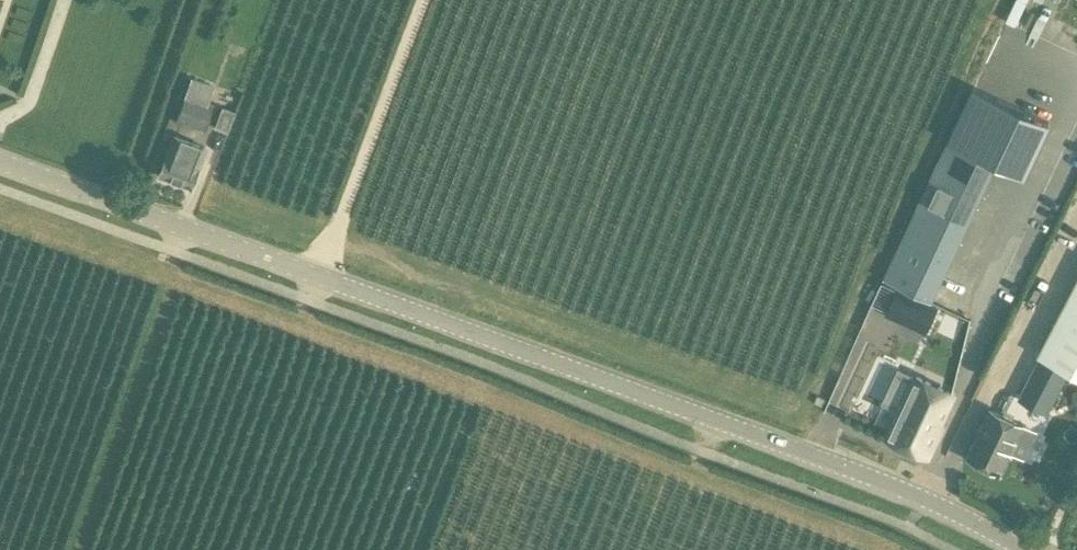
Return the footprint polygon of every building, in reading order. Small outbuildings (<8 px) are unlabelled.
[(175,120),(204,131),(213,104),(210,103),(212,95),(187,86),(175,120)] [(222,107),(214,128),(227,132),(235,111),(222,107)] [(191,185),(205,145),(172,134),(158,173),(191,185)] [(944,140),(926,181),(882,280),(898,287),(930,302),(992,161),(944,140)] [(898,287),(885,315),(926,334),(939,306),(930,302),(898,287)] [(1045,355),(1076,372),(1076,292),(1045,355)] [(864,376),(879,339),(866,334),(852,371),(864,376)] [(1038,352),(1019,392),(1044,403),(1062,364),(1038,352)] [(938,424),(952,394),(917,378),(890,438),(927,454),(940,425),(938,424)] [(968,456),(1002,471),(1012,449),(1025,455),(1037,428),(990,407),(968,456)]
